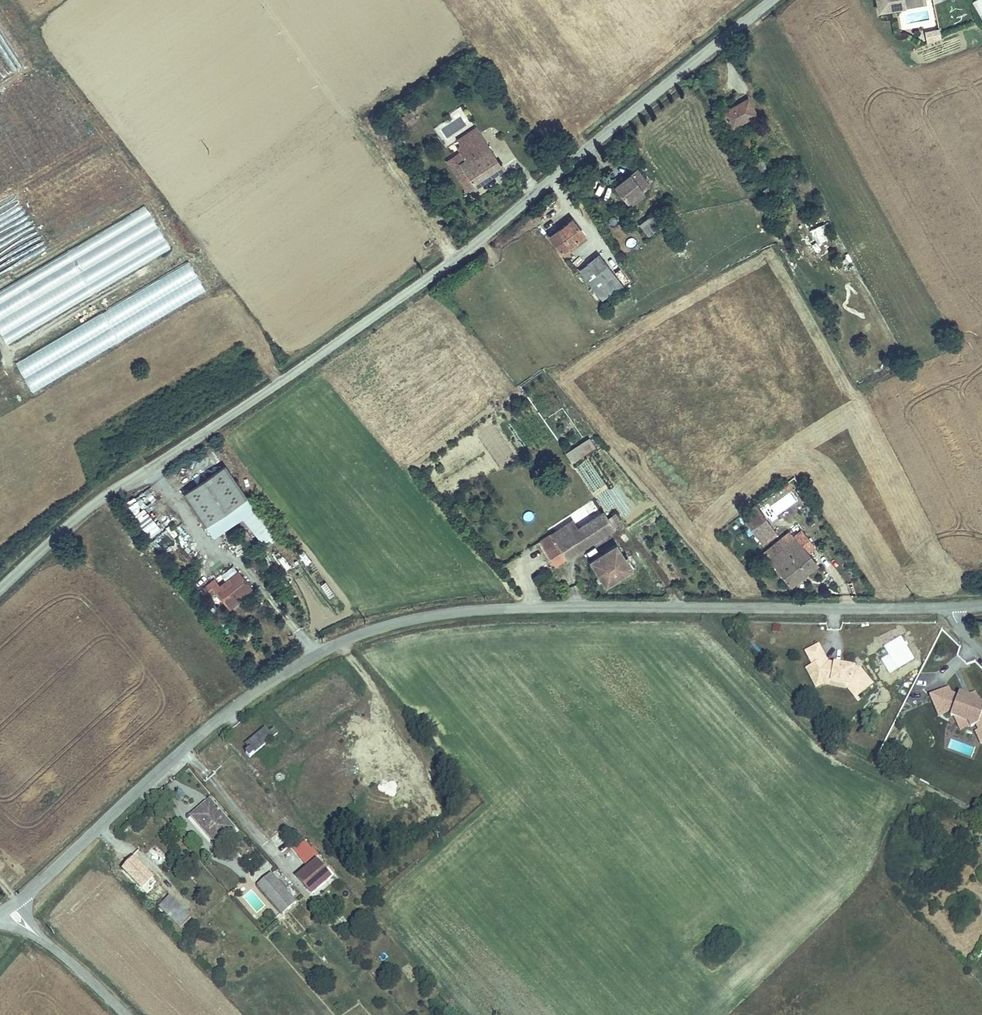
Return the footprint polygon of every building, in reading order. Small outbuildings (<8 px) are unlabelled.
[(880,10),(895,7),(894,0),(877,0),(880,10)] [(939,29),(924,32),(927,43),(942,39),(939,29)] [(754,118),(746,101),(721,113),(729,130),(754,118)] [(415,124),(423,118),(417,110),(409,116),(415,124)] [(469,188),(504,161),(476,122),(472,125),(475,130),(469,134),(466,130),(463,132),(467,136),(460,141),(456,144),(460,148),(464,155),(460,158),(470,171),(461,177),(469,188)] [(475,130),(472,125),(466,130),(469,134),(475,130)] [(460,141),(467,136),(463,132),(457,137),(460,141)] [(464,155),(460,148),(447,158),(461,177),(470,171),(460,158),(464,155)] [(654,180),(641,162),(615,182),(629,200),(643,188),(654,180)] [(648,194),(643,188),(629,200),(633,205),(648,194)] [(662,221),(653,210),(640,221),(649,232),(662,221)] [(172,256),(150,211),(0,284),(0,337),(1,339),(172,256)] [(587,236),(572,216),(548,234),(566,257),(571,253),(569,250),(587,236)] [(816,244),(830,239),(824,222),(810,228),(816,244)] [(622,280),(599,251),(581,265),(604,294),(622,280)] [(29,388),(207,296),(191,266),(13,358),(29,388)] [(566,449),(573,460),(594,448),(587,437),(566,449)] [(206,526),(246,499),(225,467),(184,494),(206,526)] [(246,499),(206,526),(214,539),(255,512),(246,499)] [(124,503),(128,514),(139,510),(136,500),(124,503)] [(556,539),(551,530),(537,539),(553,564),(620,521),(610,505),(580,524),(556,539)] [(777,528),(762,507),(747,518),(762,539),(777,528)] [(148,540),(161,531),(145,509),(132,518),(148,540)] [(551,530),(556,539),(580,524),(574,515),(551,530)] [(802,537),(775,557),(798,586),(824,566),(802,537)] [(588,560),(605,587),(639,565),(628,547),(620,552),(614,543),(588,560)] [(253,589),(241,574),(223,588),(216,579),(204,589),(211,598),(218,593),(232,611),(240,605),(237,602),(253,589)] [(325,581),(319,585),(328,599),(334,596),(325,581)] [(854,685),(863,695),(877,683),(865,668),(833,661),(824,645),(812,651),(819,665),(826,678),(854,685)] [(826,678),(819,665),(812,668),(821,686),(828,682),(852,688),(859,697),(863,695),(854,685),(826,678)] [(980,705),(976,698),(969,701),(967,697),(959,694),(958,697),(954,696),(951,697),(948,689),(930,697),(939,716),(950,711),(952,712),(950,716),(953,717),(969,722),(971,727),(977,724),(980,731),(976,733),(981,743),(981,742),(981,706),(980,705)] [(971,727),(969,722),(953,717),(960,732),(971,727)] [(254,754),(266,744),(277,734),(274,730),(269,734),(265,729),(258,735),(246,745),(250,749),(246,753),(250,757),(252,756),(254,754)] [(277,752),(278,750),(277,748),(276,747),(275,746),(273,745),(271,746),(269,747),(268,748),(268,750),(268,752),(269,754),(271,755),(273,756),(275,755),(276,754),(277,752)] [(972,757),(974,747),(966,745),(964,755),(972,757)] [(286,768),(286,766),(286,765),(285,763),(284,762),(282,761),(280,761),(279,761),(277,762),(276,763),(275,764),(275,766),(275,768),(276,769),(277,771),(279,772),(280,772),(282,772),(283,771),(285,769),(286,768)] [(209,795),(191,811),(216,839),(233,823),(209,795)] [(253,844),(243,853),(247,858),(257,848),(253,844)] [(134,854),(123,864),(148,889),(153,884),(147,878),(152,873),(134,854)] [(331,873),(316,856),(297,873),(311,889),(331,873)] [(271,870),(257,882),(281,911),(295,899),(271,870)] [(166,888),(156,898),(182,924),(188,918),(186,916),(189,913),(166,888)]
